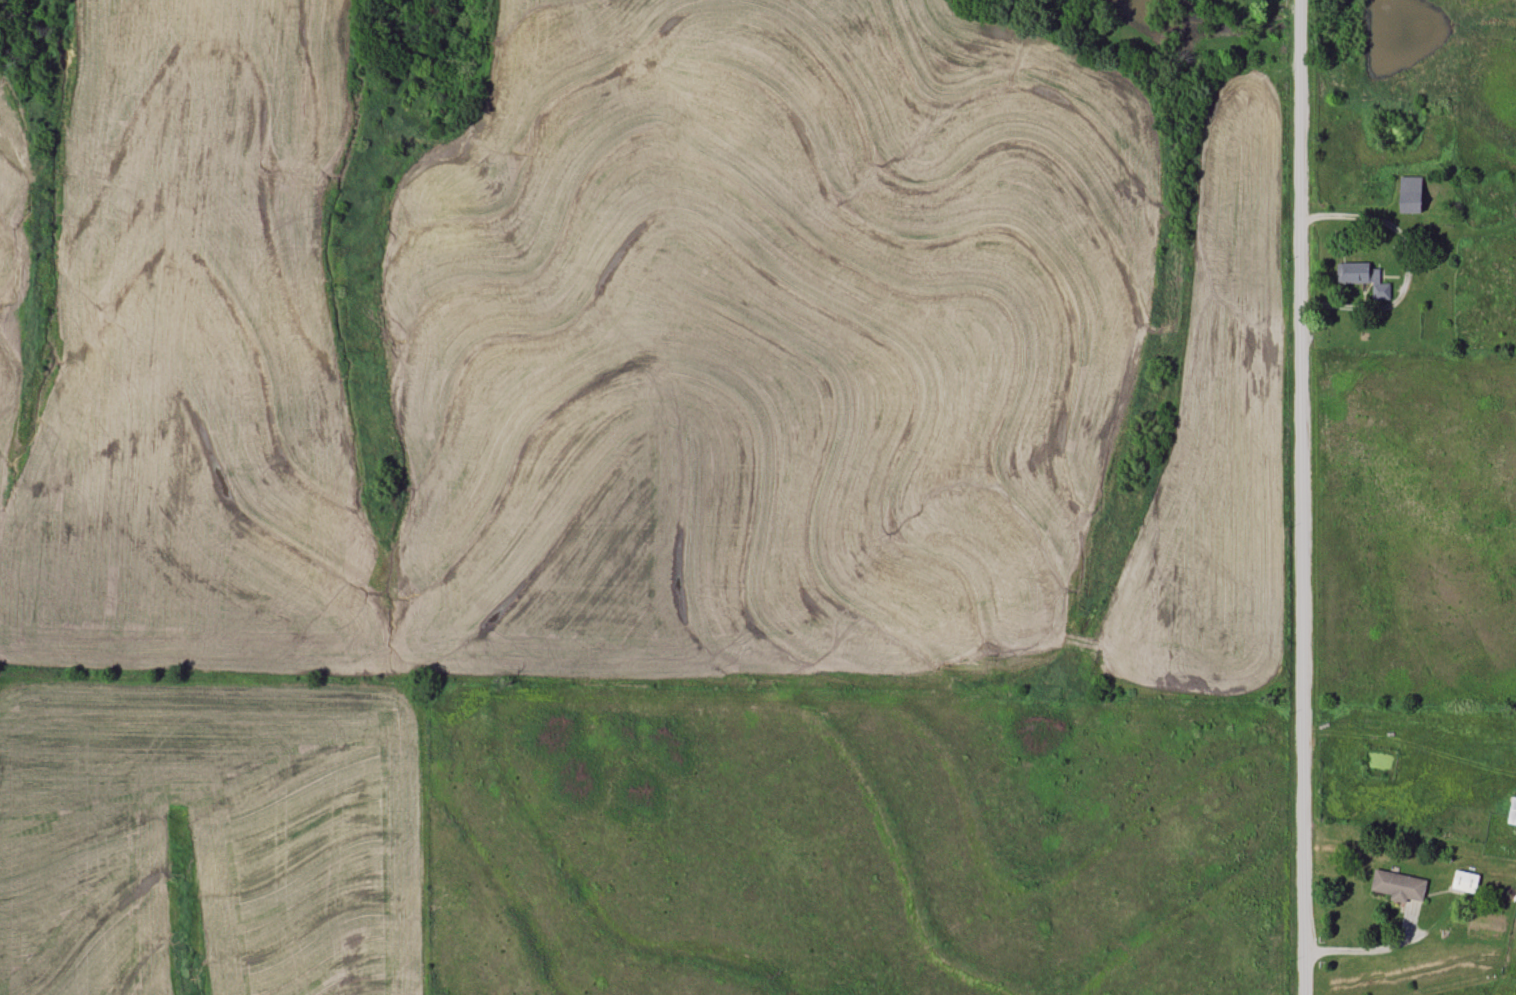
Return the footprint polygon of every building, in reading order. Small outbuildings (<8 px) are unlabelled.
[(1423,177),(1401,177),(1401,214),(1423,214),(1423,177)] [(1373,283),(1373,300),(1390,300),(1390,283),(1381,283),(1381,268),(1371,268),(1371,263),(1340,263),(1340,283),(1373,283)] [(1428,880),(1375,869),(1370,892),(1423,903),(1428,880)] [(1480,876),(1457,870),(1452,888),(1475,895),(1480,876)]
